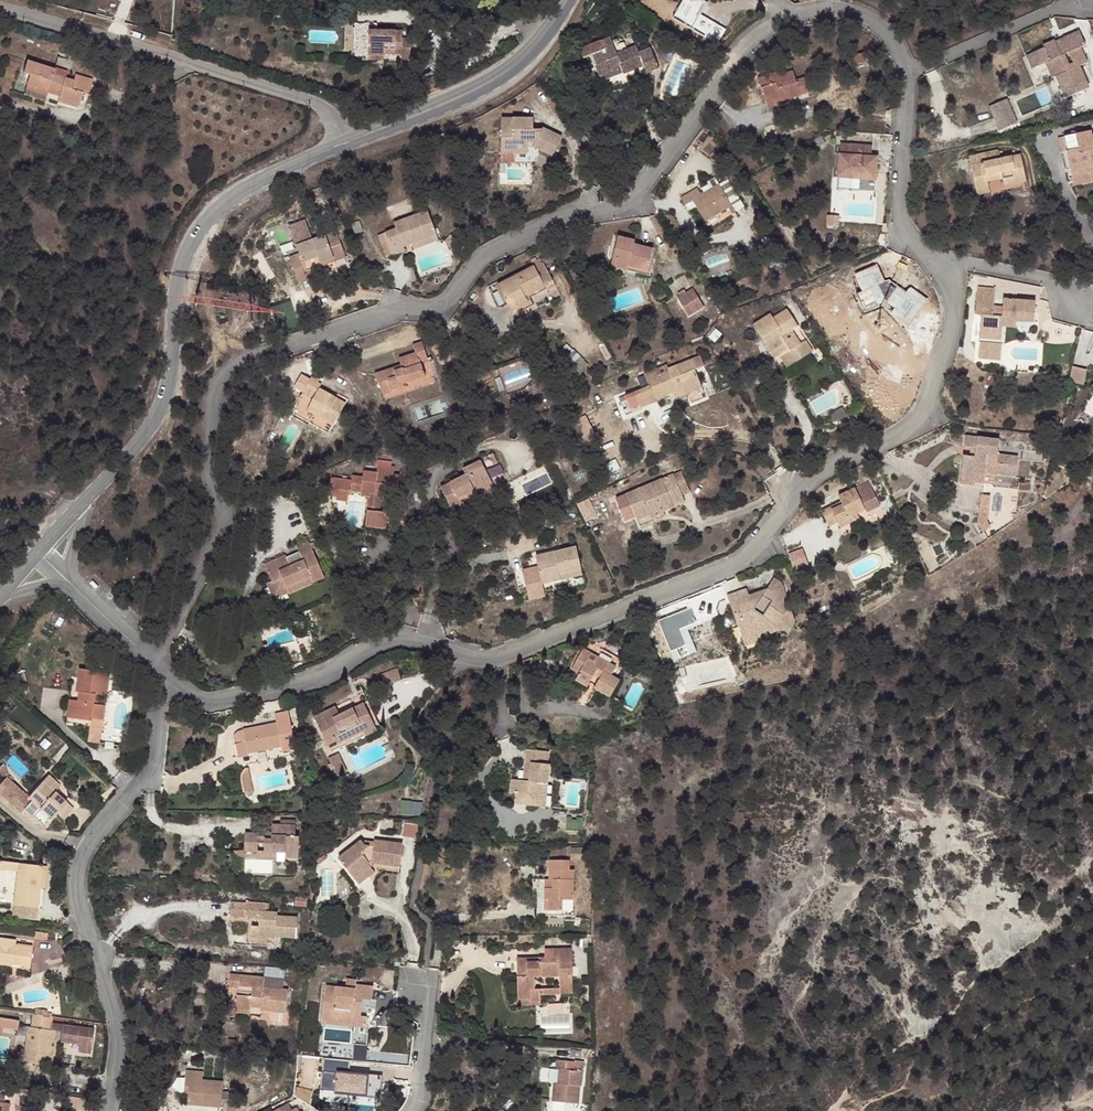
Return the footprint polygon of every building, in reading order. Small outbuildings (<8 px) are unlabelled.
[(404,33),(371,33),(372,63),(387,64),(387,55),(404,56),(404,63),(414,63),(415,40),(405,39),(404,33)] [(1028,51),(1015,56),(1022,73),(1035,68),(1050,101),(1075,90),(1067,68),(1073,64),(1065,50),(1069,48),(1062,33),(1038,43),(1038,41),(1027,46),(1028,51)] [(609,41),(579,56),(583,64),(591,61),(603,84),(622,74),(622,76),(646,63),(649,70),(661,64),(651,43),(638,50),(634,42),(615,52),(609,41)] [(860,64),(858,53),(843,55),(845,66),(860,64)] [(1022,73),(1015,56),(1008,59),(1015,75),(1022,73)] [(56,73),(28,65),(25,77),(32,79),(29,89),(49,95),(51,89),(64,94),(60,105),(80,112),(84,99),(90,101),(95,84),(77,79),(75,82),(67,80),(66,83),(54,79),(56,73)] [(768,69),(754,73),(759,97),(773,94),(774,97),(804,90),(801,73),(792,75),(790,65),(779,68),(780,72),(769,74),(768,69)] [(773,94),(759,97),(761,104),(775,101),(774,97),(773,94)] [(996,113),(980,120),(988,140),(1005,132),(996,113)] [(537,128),(514,127),(514,136),(504,136),(504,154),(533,155),(533,151),(557,163),(566,145),(548,135),(544,138),(537,137),(537,128)] [(514,136),(514,127),(504,127),(504,136),(514,136)] [(1085,133),(1084,130),(1050,136),(1053,152),(1058,151),(1063,176),(1087,172),(1082,150),(1092,148),(1092,132),(1085,133)] [(873,154),(874,143),(838,143),(837,178),(877,178),(878,154),(873,154)] [(960,155),(966,185),(978,182),(977,174),(993,171),(996,182),(1016,180),(1012,153),(992,156),(991,149),(960,155)] [(1088,179),(1087,172),(1063,176),(1064,183),(1088,179)] [(978,182),(966,185),(967,192),(980,190),(978,182)] [(726,183),(717,188),(730,209),(734,214),(742,209),(726,183)] [(730,209),(717,188),(702,197),(697,191),(681,201),(685,208),(692,206),(705,223),(730,209)] [(411,249),(438,242),(430,215),(393,224),(395,231),(376,237),(383,260),(404,255),(403,251),(411,249)] [(290,224),(295,241),(312,237),(307,219),(290,224)] [(345,256),(338,239),(335,230),(297,245),(302,257),(292,261),(301,285),(312,281),(309,274),(307,270),(323,264),(321,260),(330,257),(332,261),(345,256)] [(439,248),(438,242),(411,249),(415,256),(439,248)] [(446,248),(453,256),(459,250),(452,243),(446,248)] [(632,247),(618,244),(611,272),(645,278),(651,255),(631,250),(632,247)] [(892,267),(883,260),(865,284),(875,290),(877,287),(903,304),(915,287),(890,270),(892,267)] [(307,270),(309,274),(324,268),(323,264),(307,270)] [(556,291),(547,274),(541,277),(539,274),(502,293),(516,322),(532,314),(528,304),(556,291)] [(689,317),(706,307),(694,286),(677,295),(689,317)] [(1030,328),(1034,308),(1001,304),(999,315),(992,314),(994,294),(978,291),(974,318),(978,318),(976,341),(996,344),(999,323),(1030,328)] [(796,332),(784,313),(770,322),(767,318),(750,329),(767,358),(771,364),(776,361),(783,373),(810,356),(802,344),(798,347),(786,354),(779,342),(790,336),(796,332)] [(779,342),(786,354),(798,347),(790,336),(779,342)] [(432,359),(422,342),(414,347),(417,354),(403,362),(407,370),(382,384),(393,405),(417,391),(415,386),(434,374),(427,362),(432,359)] [(578,375),(590,364),(569,342),(557,353),(578,375)] [(976,346),(974,364),(981,364),(983,347),(976,346)] [(983,347),(981,364),(998,366),(999,348),(983,347)] [(701,371),(697,360),(664,372),(665,377),(653,381),(652,377),(641,381),(645,391),(629,398),(635,412),(650,405),(672,399),(674,403),(699,395),(692,376),(701,371)] [(1074,365),(1070,381),(1085,384),(1088,368),(1074,365)] [(502,377),(497,378),(502,392),(507,390),(502,377)] [(314,384),(307,381),(298,396),(305,401),(314,384)] [(341,407),(316,394),(304,414),(329,427),(341,407)] [(583,441),(596,436),(587,415),(575,421),(583,441)] [(995,460),(996,445),(964,441),(962,452),(972,453),(971,461),(961,460),(957,488),(968,490),(968,486),(981,487),(982,480),(1012,483),(1015,463),(995,460)] [(478,494),(494,486),(482,463),(464,471),(467,475),(440,489),(451,508),(471,499),(469,495),(477,492),(478,494)] [(409,514),(411,499),(406,498),(406,491),(400,490),(401,480),(393,478),(394,472),(379,470),(377,478),(364,476),(364,482),(352,482),(351,498),(360,499),(360,502),(370,503),(367,531),(387,534),(388,517),(380,516),(381,502),(397,503),(397,514),(409,514)] [(671,480),(669,476),(623,496),(639,528),(663,517),(662,513),(673,507),(671,502),(680,498),(671,480)] [(671,480),(680,498),(686,495),(679,477),(671,480)] [(497,492),(494,486),(478,494),(480,500),(497,492)] [(869,513),(859,493),(841,501),(845,510),(834,515),(833,513),(824,517),(831,531),(840,527),(843,534),(854,529),(850,522),(869,513)] [(596,516),(589,499),(579,503),(587,520),(596,516)] [(358,531),(360,508),(348,507),(346,529),(358,531)] [(790,552),(794,567),(809,563),(805,548),(790,552)] [(580,569),(574,549),(534,560),(542,587),(559,583),(557,576),(580,569)] [(272,603),(287,597),(286,592),(310,581),(314,584),(323,581),(312,554),(301,559),(300,556),(286,562),(285,560),(265,569),(271,583),(265,586),(272,603)] [(92,580),(89,583),(95,589),(98,586),(92,580)] [(691,608),(659,619),(674,660),(697,651),(688,625),(721,613),(717,601),(727,597),(723,586),(688,599),(691,608)] [(766,602),(752,606),(743,611),(745,617),(736,620),(747,655),(763,650),(765,644),(786,636),(794,640),(799,630),(785,589),(775,586),(766,602)] [(743,611),(752,606),(749,596),(731,603),(736,620),(745,617),(743,611)] [(616,671),(583,655),(573,677),(578,681),(576,686),(588,693),(595,680),(601,681),(596,693),(612,701),(619,683),(613,680),(616,671)] [(642,670),(637,678),(653,686),(654,676),(642,670)] [(113,680),(83,673),(78,695),(82,696),(79,711),(77,710),(73,727),(102,733),(107,710),(97,708),(99,699),(110,701),(113,680)] [(385,684),(389,696),(405,690),(401,678),(385,684)] [(386,740),(371,703),(319,728),(332,756),(343,751),(346,757),(386,740)] [(295,760),(286,717),(272,719),(274,728),(241,735),(241,736),(236,737),(232,740),(231,742),(236,764),(247,762),(248,769),(295,760)] [(9,761),(23,775),(29,769),(15,755),(9,761)] [(551,768),(551,758),(529,759),(530,774),(536,774),(536,787),(519,788),(520,803),(525,803),(525,812),(538,811),(538,806),(550,805),(550,787),(557,786),(557,768),(551,768)] [(343,763),(332,768),(341,787),(352,782),(343,763)] [(247,785),(239,787),(241,798),(244,798),(245,801),(250,800),(247,785)] [(74,816),(43,787),(29,802),(32,805),(25,814),(46,833),(56,821),(63,827),(74,816)] [(406,823),(405,835),(419,836),(420,824),(406,823)] [(299,870),(301,845),(297,844),(298,834),(274,831),(272,845),(259,844),(258,841),(243,839),(242,858),(257,860),(258,853),(265,854),(265,861),(285,864),(285,869),(299,870)] [(574,857),(574,848),(556,848),(555,868),(559,869),(559,878),(549,878),(549,890),(554,890),(554,901),(567,901),(568,906),(578,906),(580,856),(574,857)] [(404,875),(406,852),(376,851),(376,854),(368,854),(366,851),(342,874),(360,892),(378,874),(404,875)] [(20,870),(4,868),(0,899),(0,908),(15,910),(20,870)] [(44,872),(20,870),(15,910),(40,913),(41,893),(44,872)] [(44,872),(41,893),(47,894),(49,872),(44,872)] [(300,900),(299,910),(311,911),(311,901),(300,900)] [(279,933),(279,941),(299,944),(301,923),(283,921),(283,919),(271,917),(271,910),(235,908),(234,923),(262,924),(262,930),(254,929),(253,941),(268,943),(268,940),(269,932),(279,933)] [(35,931),(34,939),(46,941),(48,933),(35,931)] [(268,940),(279,941),(279,933),(269,932),(268,940)] [(563,965),(562,977),(575,978),(577,940),(547,938),(546,948),(518,947),(517,963),(517,985),(530,986),(532,990),(542,990),(543,985),(543,977),(538,977),(539,964),(563,965)] [(267,952),(268,943),(253,941),(252,951),(267,952)] [(35,953),(11,949),(12,943),(0,942),(0,967),(32,972),(35,953)] [(506,947),(506,963),(517,963),(518,947),(506,947)] [(517,985),(517,963),(506,963),(506,985),(517,985)] [(270,975),(268,986),(288,987),(289,977),(270,975)] [(575,978),(562,977),(543,977),(543,985),(574,987),(575,978)] [(290,998),(291,988),(288,987),(268,986),(237,983),(235,997),(245,998),(241,1022),(257,1024),(258,1017),(268,1018),(268,1021),(274,1021),(275,1019),(292,1020),(295,999),(290,998)] [(363,1007),(372,1008),(375,1008),(376,995),(357,992),(356,998),(324,996),(321,1025),(350,1028),(351,1021),(361,1023),(363,1007)] [(46,1020),(34,1018),(27,1063),(51,1068),(53,1047),(57,1047),(59,1038),(63,1038),(62,1046),(81,1049),(80,1056),(92,1058),(96,1032),(65,1028),(54,1026),(55,1021),(46,1020)] [(19,1034),(21,1024),(0,1021),(0,1036),(4,1036),(5,1032),(19,1034)] [(365,1035),(366,1024),(361,1023),(351,1021),(350,1028),(321,1025),(321,1031),(365,1035)] [(584,1101),(587,1068),(578,1068),(579,1057),(560,1056),(559,1068),(565,1068),(565,1080),(557,1079),(555,1099),(584,1101)] [(557,1079),(565,1080),(565,1068),(559,1068),(554,1068),(553,1079),(557,1079)] [(323,1072),(322,1091),(380,1092),(381,1072),(323,1072)] [(226,1087),(208,1083),(209,1076),(189,1073),(187,1082),(194,1084),(191,1107),(215,1110),(222,1110),(226,1087)] [(336,1100),(375,1104),(376,1096),(337,1091),(336,1100)]
